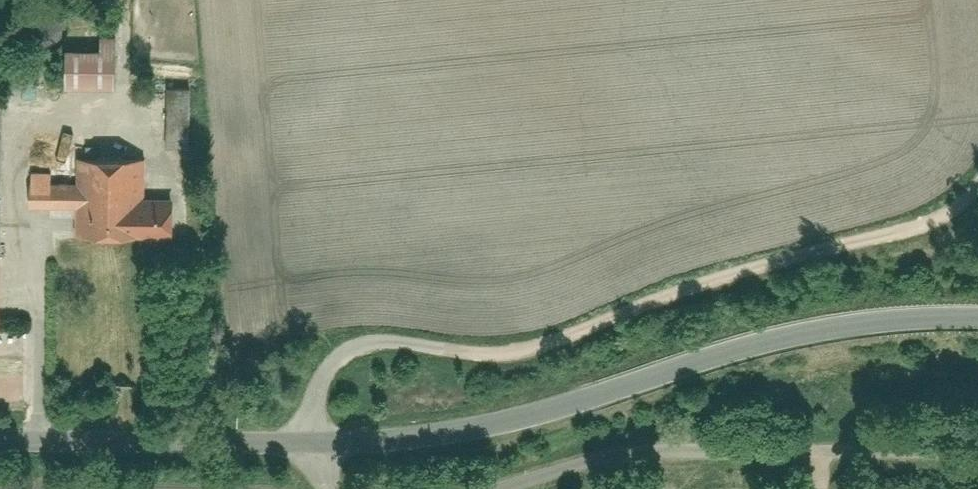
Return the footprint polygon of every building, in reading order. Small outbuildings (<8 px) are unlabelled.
[(114,37),(68,39),(71,93),(117,91),(114,37)] [(178,110),(191,110),(191,91),(173,90),(172,126),(177,126),(178,110)] [(76,160),(78,238),(148,236),(146,158),(76,160)]
